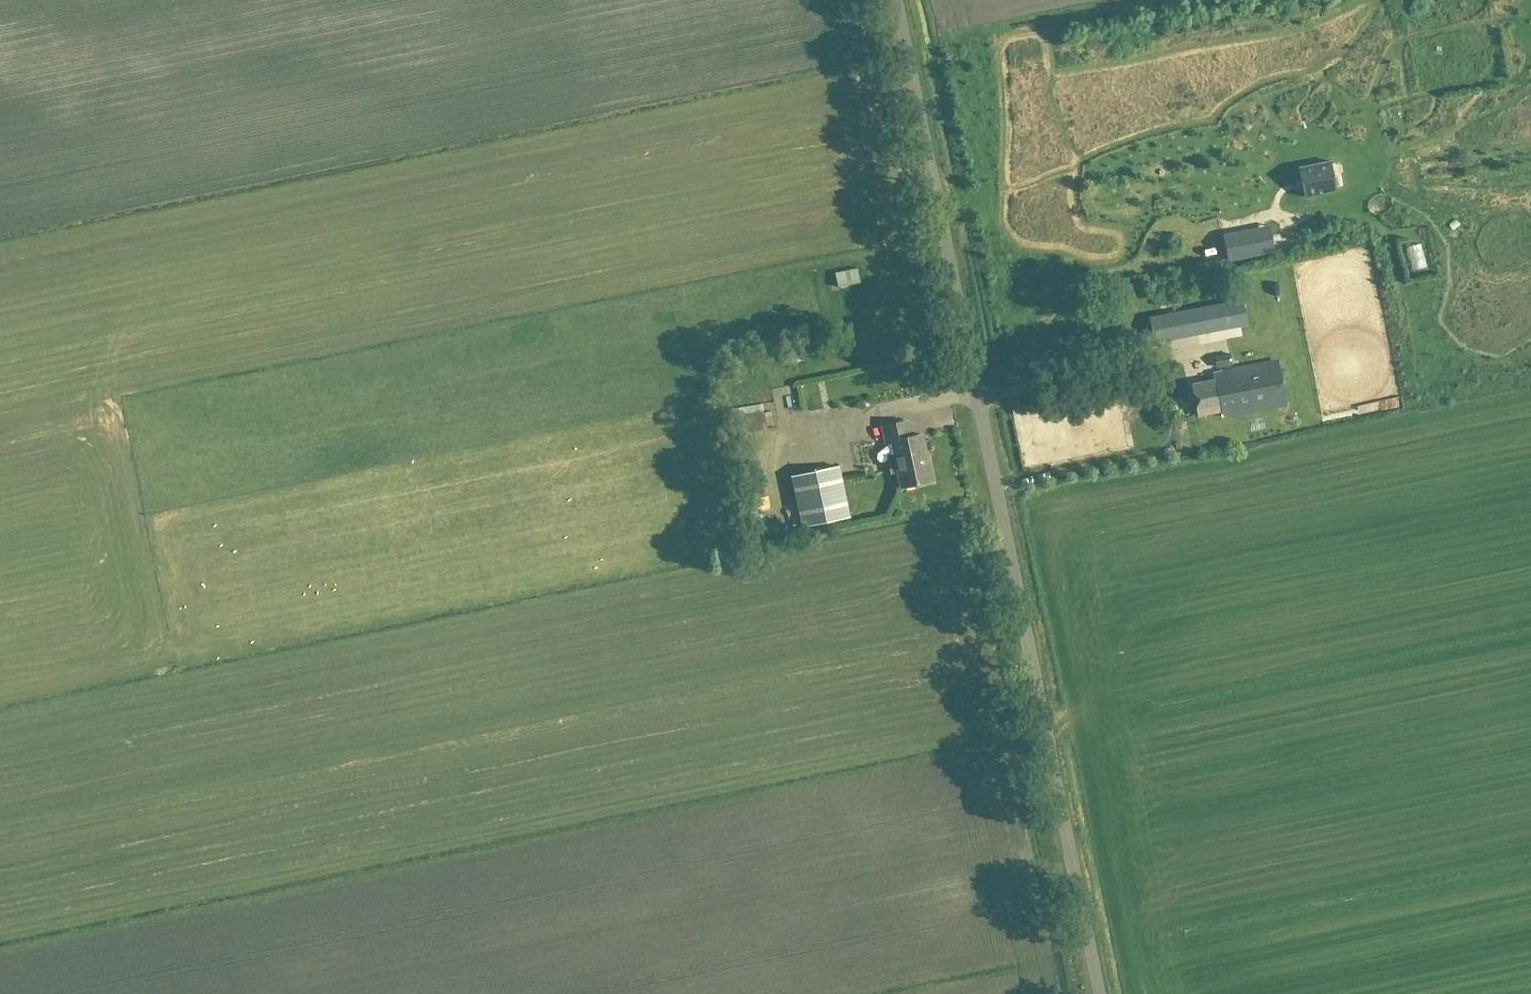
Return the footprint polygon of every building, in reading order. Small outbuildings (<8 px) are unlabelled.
[(1330,162),(1298,168),(1304,198),(1336,192),(1330,162)] [(1269,233),(1223,242),(1228,262),(1274,252),(1269,233)] [(1152,345),(1246,324),(1242,303),(1148,324),(1152,345)] [(1221,410),(1222,416),(1342,392),(1330,333),(1312,336),(1311,329),(1328,326),(1325,308),(1284,316),(1294,364),(1279,367),(1278,360),(1212,373),(1213,380),(1192,384),(1198,415),(1221,410)] [(1230,353),(1215,356),(1217,368),(1232,365),(1230,353)] [(732,435),(742,434),(766,430),(762,405),(728,410),(732,435)] [(909,438),(906,422),(881,427),(884,442),(892,440),(895,455),(887,456),(891,474),(898,472),(902,488),(931,482),(921,435),(909,438)] [(801,527),(849,517),(838,467),(790,477),(801,527)]
